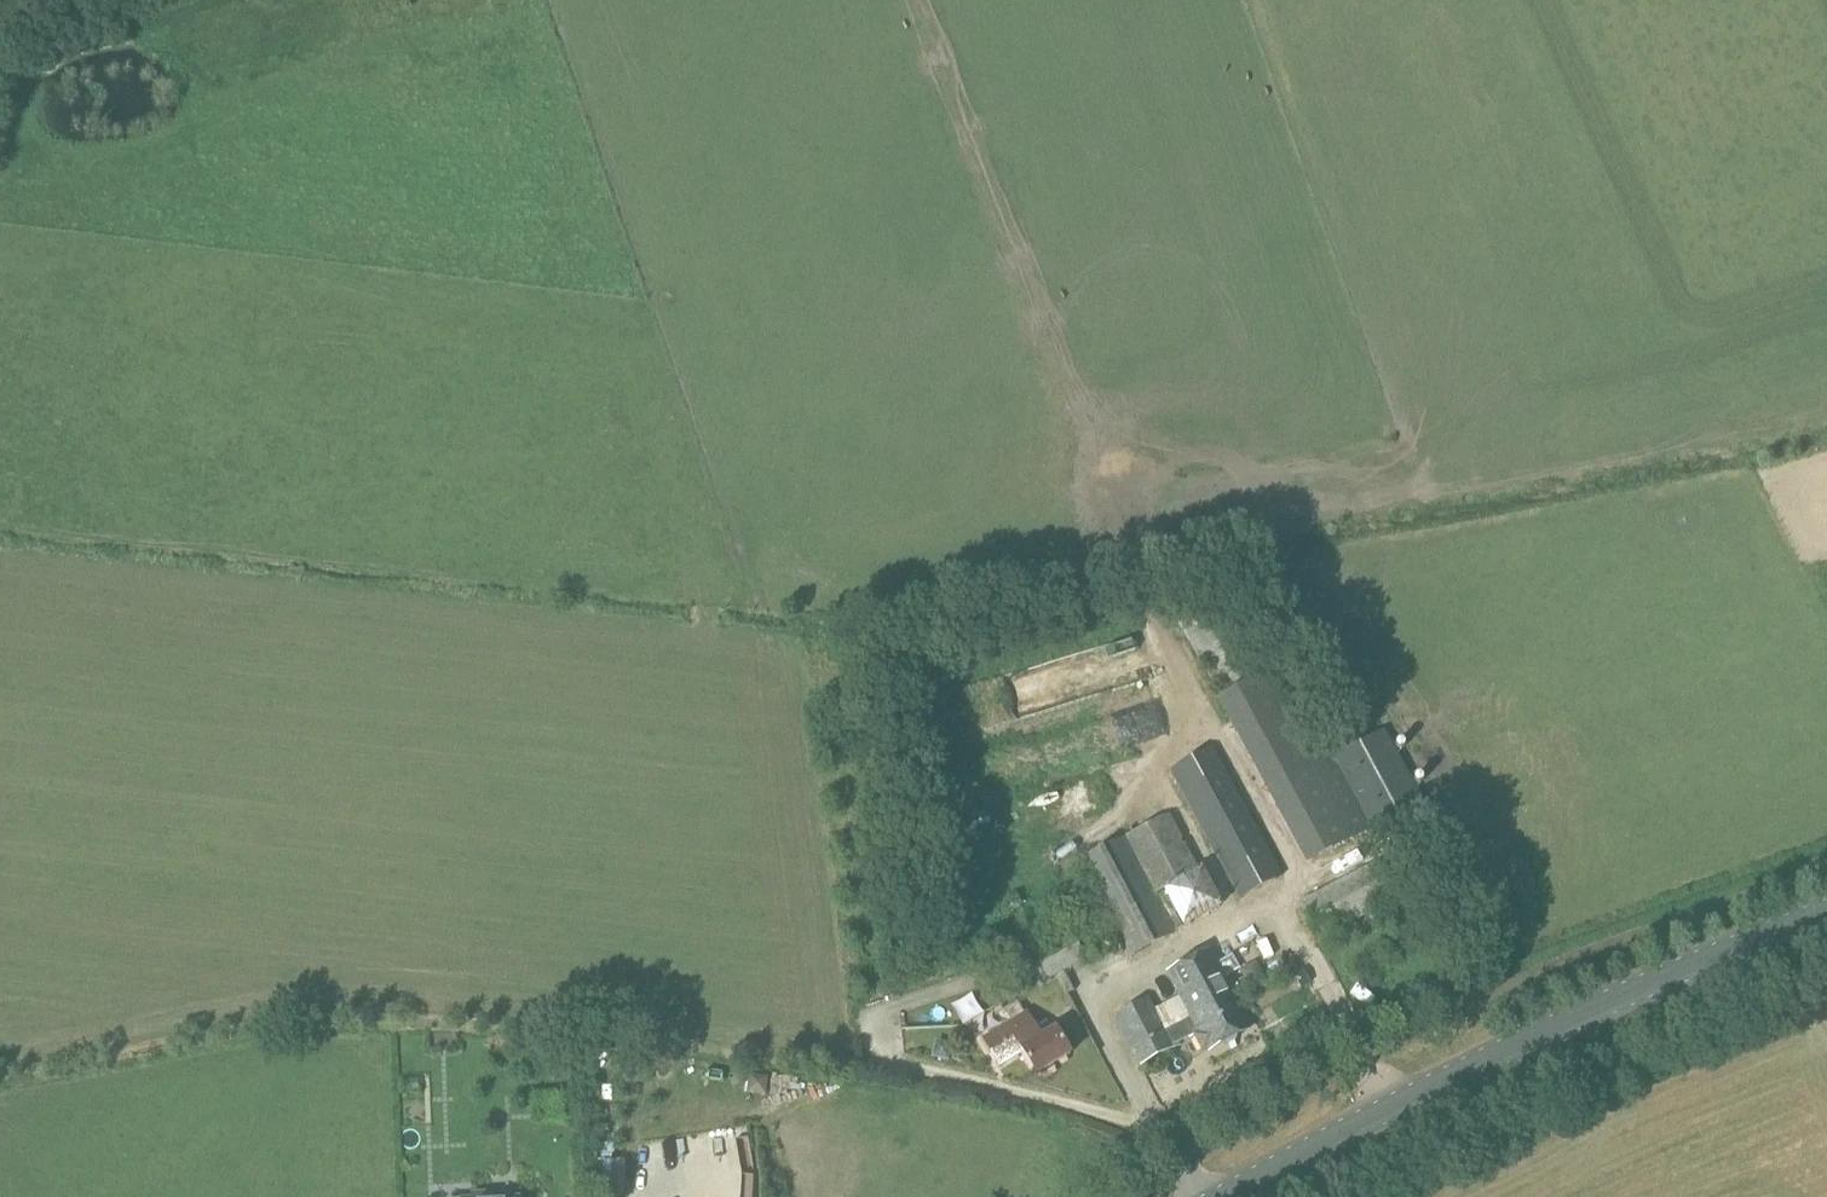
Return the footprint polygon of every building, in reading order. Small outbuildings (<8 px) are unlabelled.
[(1222,698),(1263,675),(1214,590),(1173,614),(1222,698)] [(1136,634),(1031,662),(1040,697),(1116,677),(1112,665),(1142,657),(1136,634)] [(1260,679),(1210,705),(1300,874),(1365,840),(1311,738),(1296,746),(1260,679)] [(1385,731),(1334,758),(1370,830),(1423,801),(1385,731)] [(1169,771),(1238,901),(1282,877),(1215,748),(1169,771)] [(1182,929),(1182,930),(1222,908),(1202,869),(1199,871),(1169,815),(1124,838),(1074,865),(1124,962),(1176,935),(1175,933),(1182,929)] [(1319,941),(1393,903),(1372,864),(1299,903),(1319,941)] [(1085,962),(1071,934),(1035,953),(1032,942),(990,954),(993,967),(1013,961),(1017,963),(1026,959),(1040,985),(1085,962)] [(1202,1053),(1207,1051),(1208,1052),(1251,1029),(1210,952),(1167,975),(1191,1019),(1182,1024),(1189,1038),(1193,1036),(1202,1053)] [(1311,983),(1303,970),(1293,975),(1301,989),(1311,983)] [(1139,1068),(1175,1050),(1148,999),(1112,1018),(1139,1068)] [(1055,1029),(1040,1038),(1026,1014),(983,1040),(999,1068),(1022,1054),(1035,1076),(1071,1056),(1055,1029)] [(949,1062),(953,1045),(936,1041),(931,1057),(949,1062)]
